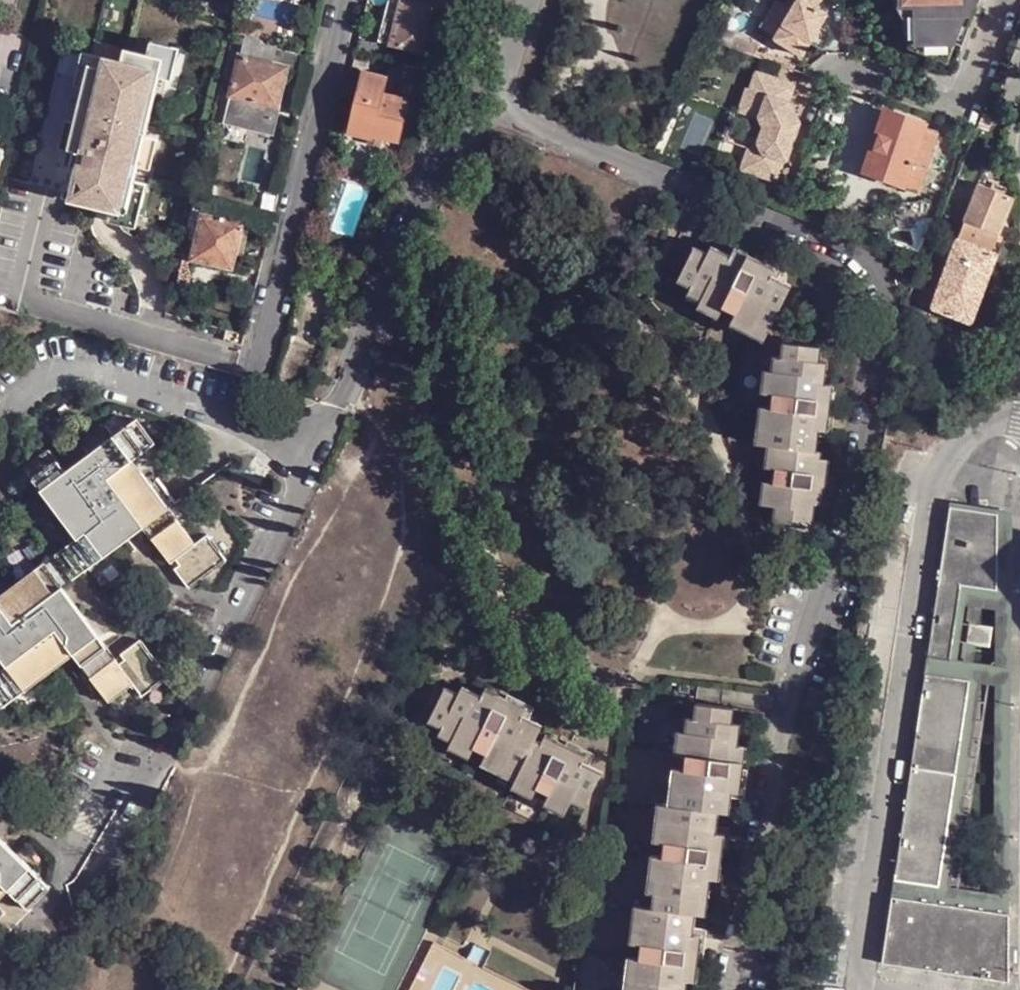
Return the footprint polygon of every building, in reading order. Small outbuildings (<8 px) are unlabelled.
[(404,3),(390,0),(388,0),(377,45),(393,50),(404,3)] [(430,8),(433,10),(445,12),(452,14),(456,0),(432,0),(430,8)] [(772,37),(800,54),(807,41),(811,43),(821,28),(817,25),(825,12),(814,6),(817,0),(794,0),(772,37)] [(900,7),(900,16),(904,16),(915,16),(916,40),(930,39),(931,55),(946,61),(954,41),(961,43),(968,23),(968,1),(968,0),(900,0),(900,7)] [(433,10),(430,8),(404,3),(393,50),(422,56),(433,10)] [(452,14),(445,12),(442,21),(449,22),(452,14)] [(915,16),(904,16),(905,46),(931,55),(930,39),(916,40),(915,16)] [(223,119),(268,130),(275,107),(276,107),(285,70),(291,70),(292,68),(297,70),(301,57),(295,55),(295,54),(259,44),(260,41),(243,37),(236,67),(232,82),(223,119)] [(60,197),(124,212),(162,58),(122,48),(119,57),(90,49),(83,48),(77,76),(83,78),(62,165),(68,167),(60,197)] [(430,71),(401,64),(398,83),(409,85),(406,94),(421,98),(430,71)] [(228,81),(232,82),(236,67),(231,67),(228,81)] [(787,100),(792,83),(754,70),(748,87),(745,86),(737,109),(758,116),(762,126),(756,142),(747,147),(740,167),(775,179),(782,158),(784,160),(796,128),(793,124),(798,121),(791,110),(788,111),(784,107),(787,100)] [(395,141),(405,101),(379,94),(383,78),(362,73),(348,132),(369,136),(378,137),(395,141)] [(737,109),(733,108),(722,138),(747,147),(756,142),(762,126),(758,116),(737,109)] [(865,167),(900,180),(907,161),(924,166),(937,130),(886,112),(865,167)] [(378,137),(369,136),(367,144),(376,146),(378,137)] [(924,166),(907,161),(900,180),(898,184),(914,190),(921,174),(924,166)] [(1012,196),(978,182),(957,238),(990,251),(1012,196)] [(213,204),(192,196),(182,237),(195,240),(191,259),(230,268),(233,254),(241,256),(248,225),(210,216),(213,204)] [(931,306),(970,321),(995,252),(990,251),(957,238),(949,261),(943,276),(931,306)] [(689,249),(672,284),(700,298),(699,303),(719,313),(723,304),(736,312),(733,319),(763,336),(785,287),(756,272),(760,264),(746,258),(742,264),(707,250),(703,254),(689,249)] [(949,261),(939,256),(933,272),(943,276),(949,261)] [(177,257),(170,287),(183,290),(191,259),(177,257)] [(770,452),(813,456),(818,421),(825,421),(828,404),(820,403),(823,370),(817,366),(818,355),(773,349),(769,378),(765,380),(763,397),(771,398),(768,415),(761,415),(757,449),(770,452)] [(136,419),(114,436),(89,455),(65,473),(48,451),(25,468),(77,539),(0,595),(0,658),(6,666),(0,670),(0,709),(74,655),(109,702),(134,685),(144,698),(169,680),(141,643),(122,657),(126,663),(121,666),(68,596),(150,537),(177,572),(183,568),(187,574),(181,578),(196,597),(233,569),(208,536),(196,544),(133,461),(155,445),(136,419)] [(80,445),(89,455),(114,436),(105,426),(80,445)] [(773,514),(773,527),(811,531),(817,494),(821,494),(823,478),(818,477),(820,458),(813,456),(770,452),(768,471),(771,473),(769,488),(765,488),(763,511),(773,514)] [(996,513),(950,505),(927,656),(948,659),(960,584),(994,590),(996,513)] [(994,590),(992,607),(992,664),(992,684),(990,892),(990,894),(1006,914),(1006,912),(1009,515),(996,513),(994,590)] [(948,659),(966,659),(968,643),(971,623),(973,605),(960,584),(948,659)] [(994,590),(960,584),(973,605),(992,607),(994,590)] [(986,626),(971,623),(968,643),(983,646),(986,626)] [(968,680),(979,682),(992,684),(992,664),(966,659),(948,659),(927,656),(924,673),(968,680)] [(968,680),(924,673),(892,880),(936,886),(968,680)] [(948,888),(979,682),(968,680),(936,886),(948,888)] [(448,688),(432,721),(459,736),(456,746),(474,754),(479,744),(494,752),(490,762),(522,777),(541,741),(547,726),(515,709),(518,701),(504,696),(497,701),(466,688),(462,696),(448,688)] [(676,797),(720,804),(731,806),(737,769),(745,770),(747,757),(738,754),(741,718),(736,715),(736,701),(695,695),(689,725),(685,725),(683,745),(691,747),(689,761),(681,760),(676,797)] [(541,741),(522,777),(521,782),(539,791),(543,786),(555,793),(552,800),(572,806),(574,800),(591,807),(607,774),(574,755),(576,750),(564,744),(561,749),(541,741)] [(652,895),(699,903),(707,903),(714,853),(719,853),(723,838),(716,837),(720,804),(676,797),(666,795),(661,828),(668,831),(666,846),(659,845),(652,895)] [(9,892),(19,901),(40,878),(0,839),(0,901),(9,892)] [(40,878),(19,901),(28,910),(50,888),(40,878)] [(948,888),(936,886),(892,880),(890,897),(1006,914),(990,894),(948,888)] [(692,953),(698,953),(701,937),(694,935),(699,903),(652,895),(643,894),(638,929),(646,931),(643,947),(637,946),(630,989),(686,989),(692,953)] [(881,962),(1006,982),(1006,914),(890,897),(881,962)]
